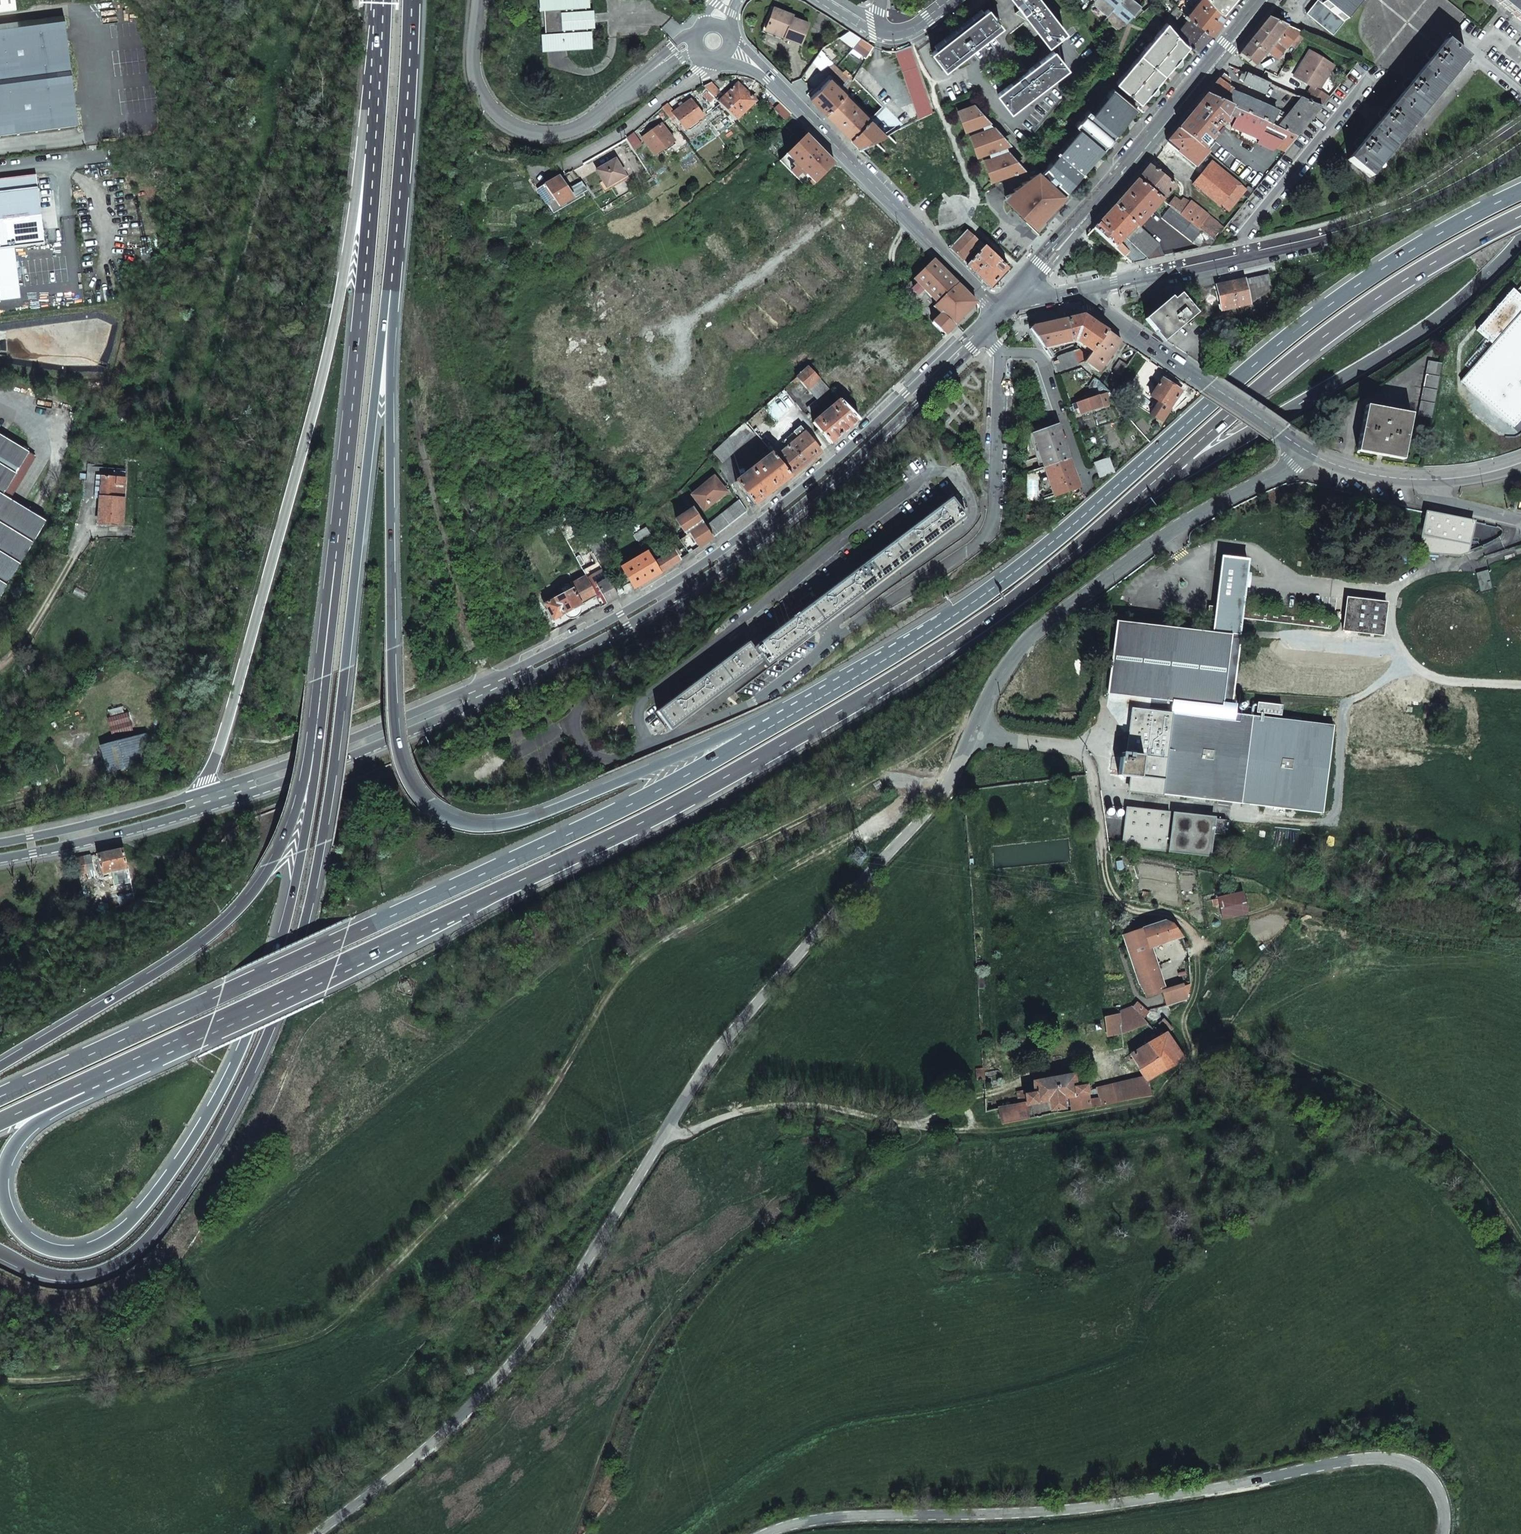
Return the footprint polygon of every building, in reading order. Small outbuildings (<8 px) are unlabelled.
[(15,0),(0,0),(0,12),(16,10),(15,0)] [(541,7),(545,7),(545,31),(541,31),(542,45),(546,45),(547,48),(588,47),(588,45),(593,44),(592,30),(589,30),(589,26),(588,10),(588,6),(592,6),(592,0),(541,0),(541,7)] [(1063,31),(1039,0),(1013,0),(1020,8),(1028,18),(1048,44),(1063,31)] [(1107,16),(1121,0),(1096,0),(1095,1),(1092,4),(1107,16)] [(1119,32),(1141,5),(1134,0),(1121,0),(1107,16),(1104,20),(1119,32)] [(1225,15),(1224,13),(1219,10),(1210,0),(1199,0),(1187,16),(1189,18),(1180,29),(1177,33),(1183,40),(1188,45),(1196,51),(1208,36),(1225,15)] [(1199,0),(1186,0),(1179,11),(1183,13),(1187,16),(1199,0)] [(1219,10),(1227,0),(1210,0),(1219,10)] [(1333,36),(1362,0),(1318,0),(1306,15),(1333,36)] [(1406,89),(1445,41),(1465,16),(1446,0),(1362,0),(1333,36),(1406,89)] [(1520,22),(1520,0),(1495,0),(1520,22)] [(1174,22),(1183,13),(1179,11),(1175,7),(1165,18),(1177,33),(1180,29),(1174,22)] [(773,11),(766,28),(785,36),(784,38),(800,45),(808,24),(793,18),(793,15),(774,8),(773,11)] [(1028,18),(1020,8),(1015,13),(1026,20),(1028,18)] [(944,68),(1000,25),(993,16),(987,9),(932,52),(944,68)] [(785,36),(766,28),(773,11),(770,10),(761,33),(783,41),(784,38),(785,36)] [(1183,40),(1177,33),(1165,18),(1158,10),(1125,50),(1158,81),(1173,64),(1175,65),(1177,65),(1180,62),(1182,60),(1182,57),(1180,55),(1188,45),(1183,40)] [(78,126),(64,17),(0,25),(0,136),(78,126)] [(1239,55),(1254,66),(1267,50),(1286,26),(1268,18),(1239,55)] [(1286,26),(1267,50),(1278,59),(1285,49),(1286,49),(1299,32),(1286,26)] [(1348,160),(1371,178),(1467,59),(1445,41),(1406,89),(1348,160)] [(934,111),(911,45),(897,50),(920,117),(934,111)] [(1140,103),(1149,92),(1151,94),(1153,94),(1155,91),(1158,88),(1158,86),(1156,84),(1158,81),(1125,50),(1105,74),(1140,103)] [(1009,110),(1065,66),(1053,51),(1027,70),(1017,78),(997,94),(1009,110)] [(1312,88),(1304,100),(1321,107),(1329,98),(1318,92),(1334,66),(1312,53),(1305,64),(1303,63),(1294,77),(1312,88)] [(827,81),(810,98),(826,114),(844,96),(838,89),(851,77),(831,57),(818,70),(827,81)] [(1239,80),(1244,82),(1247,74),(1242,72),(1239,80)] [(1236,109),(1271,125),(1275,118),(1277,115),(1230,94),(1232,90),(1227,86),(1230,83),(1229,79),(1223,74),(1206,95),(1236,109)] [(1254,90),(1264,95),(1265,94),(1270,84),(1259,79),(1247,74),(1244,82),(1243,84),(1255,89),(1254,90)] [(1056,183),(1066,191),(1136,108),(1103,81),(1038,159),(1046,168),(1058,182),(1056,183)] [(713,97),(718,93),(710,83),(702,86),(713,97)] [(1265,94),(1296,108),(1303,99),(1278,88),(1270,84),(1265,94)] [(743,95),(734,87),(717,102),(735,121),(754,102),(745,93),(743,95)] [(1178,130),(1202,149),(1215,134),(1226,121),(1225,119),(1227,115),(1234,118),(1236,109),(1206,95),(1192,113),(1178,130)] [(883,108),(869,122),(844,96),(826,114),(858,148),(902,129),(883,108)] [(1279,129),(1297,137),(1321,107),(1304,100),(1303,99),(1296,108),(1284,123),(1279,129)] [(690,100),(673,112),(667,104),(661,109),(669,119),(673,117),(685,131),(703,117),(690,100)] [(974,105),(957,111),(959,116),(961,116),(965,125),(963,126),(965,131),(983,125),(981,121),(984,118),(974,105)] [(1231,127),(1285,152),(1297,137),(1279,129),(1271,125),(1236,109),(1234,118),(1233,119),(1231,127)] [(1271,125),(1279,129),(1284,123),(1275,118),(1271,125)] [(673,142),(661,126),(642,139),(653,155),(673,142)] [(993,127),(969,136),(971,141),(973,141),(976,150),(974,151),(976,156),(1002,146),(1001,142),(1004,139),(993,127)] [(1174,149),(1196,167),(1207,153),(1202,149),(1178,130),(1168,141),(1176,147),(1174,149)] [(632,151),(639,146),(632,134),(626,139),(632,151)] [(779,161),(807,191),(834,166),(806,136),(779,161)] [(1007,151),(983,160),(985,166),(987,165),(990,174),(988,175),(990,180),(1016,171),(1015,166),(1018,163),(1007,151)] [(614,186),(613,184),(624,177),(614,160),(595,171),(601,182),(599,183),(604,192),(614,186)] [(1192,185),(1219,206),(1237,184),(1211,162),(1192,185)] [(1137,180),(1163,200),(1173,189),(1176,186),(1149,165),(1137,180)] [(1062,196),(1066,191),(1056,183),(1058,182),(1046,168),(1040,173),(1029,177),(1030,180),(1021,184),(1022,187),(1013,190),(1014,193),(1005,196),(1006,199),(1034,226),(1062,196)] [(44,244),(36,174),(0,179),(0,300),(20,298),(14,248),(44,244)] [(552,212),(559,208),(582,193),(580,190),(583,189),(579,183),(565,191),(556,178),(544,185),(536,190),(552,212)] [(1136,226),(1138,227),(1163,200),(1137,180),(1117,202),(1114,205),(1136,226)] [(1170,207),(1214,242),(1228,223),(1231,220),(1226,216),(1223,219),(1221,217),(1216,223),(1191,203),(1182,199),(1180,202),(1174,197),(1169,205),(1170,207)] [(1093,229),(1115,248),(1136,226),(1114,205),(1093,229)] [(1161,218),(1199,248),(1210,246),(1214,242),(1170,207),(1168,209),(1161,218)] [(1115,248),(1131,263),(1139,262),(1144,256),(1146,258),(1158,246),(1138,227),(1136,226),(1115,248)] [(962,261),(979,242),(966,230),(949,248),(962,261)] [(1146,258),(1148,260),(1163,256),(1158,246),(1146,258)] [(966,267),(992,290),(1007,274),(1010,271),(984,247),(966,267)] [(933,260),(914,277),(911,280),(912,281),(921,290),(932,302),(929,305),(938,315),(931,322),(944,335),(976,303),(933,260)] [(1244,279),(1249,304),(1271,289),(1268,274),(1244,279)] [(1217,285),(1222,310),(1249,304),(1244,279),(1217,285)] [(1461,382),(1513,427),(1520,418),(1520,304),(1509,293),(1476,330),(1493,345),(1461,382)] [(1157,332),(1165,340),(1197,313),(1180,294),(1162,309),(1160,307),(1144,319),(1156,333),(1157,332)] [(1029,329),(1043,348),(1075,340),(1092,352),(1107,331),(1083,315),(1067,319),(1033,326),(1029,329)] [(1085,363),(1099,372),(1120,341),(1107,331),(1092,352),(1087,358),(1085,363)] [(1052,363),(1055,373),(1085,363),(1087,358),(1079,350),(1057,358),(1058,361),(1052,363)] [(839,403),(856,421),(890,389),(858,356),(850,364),(864,380),(854,389),(849,393),(839,403)] [(1418,416),(1431,418),(1441,364),(1427,361),(1418,416)] [(808,390),(819,380),(807,367),(796,376),(808,390)] [(1150,414),(1156,419),(1159,415),(1161,417),(1162,415),(1164,416),(1180,391),(1161,379),(1151,396),(1159,402),(1150,414)] [(810,411),(831,394),(819,380),(808,390),(807,391),(813,399),(806,405),(810,411)] [(850,384),(845,388),(849,393),(854,389),(850,384)] [(789,411),(793,404),(783,389),(777,394),(789,411)] [(1078,409),(1080,414),(1109,404),(1105,393),(1076,403),(1078,409)] [(789,411),(777,394),(744,422),(754,434),(758,439),(773,425),(789,412),(789,411)] [(856,421),(839,403),(838,401),(812,423),(817,430),(829,444),(856,421)] [(1357,451),(1403,460),(1411,414),(1365,405),(1357,451)] [(921,428),(929,421),(920,411),(913,419),(921,428)] [(713,452),(722,463),(754,434),(744,422),(713,452)] [(773,425),(758,439),(771,454),(774,458),(791,444),(773,425)] [(1067,459),(1056,426),(1032,435),(1043,467),(1067,459)] [(774,458),(790,477),(820,451),(799,427),(793,432),(797,439),(791,444),(774,458)] [(826,446),(829,444),(817,430),(815,432),(826,446)] [(47,523),(10,501),(3,497),(29,453),(0,436),(0,601),(47,523)] [(10,501),(35,457),(29,453),(3,497),(10,501)] [(790,477),(774,458),(771,454),(735,483),(750,502),(753,506),(790,477)] [(1093,463),(1098,478),(1113,473),(1108,458),(1093,463)] [(1076,488),(1074,480),(1067,459),(1043,467),(1047,478),(1050,487),(1053,496),(1076,488)] [(122,524),(125,477),(102,476),(98,523),(122,524)] [(691,495),(703,510),(726,492),(713,478),(691,495)] [(1042,490),(1050,487),(1047,478),(1039,481),(1042,490)] [(761,661),(766,666),(964,516),(950,498),(751,647),(747,642),(657,710),(671,729),(761,661)] [(703,526),(712,538),(746,511),(738,501),(703,526)] [(703,526),(691,508),(675,519),(685,535),(688,533),(698,547),(712,538),(703,526)] [(1427,513),(1422,552),(1459,554),(1468,552),(1474,522),(1427,513)] [(633,533),(641,547),(653,540),(645,526),(633,533)] [(611,557),(597,535),(586,542),(592,551),(599,564),(611,557)] [(655,575),(666,569),(678,561),(672,552),(652,564),(647,555),(645,552),(621,567),(633,588),(655,575)] [(1131,777),(1129,790),(1323,813),(1333,725),(1234,713),(1235,704),(1232,703),(1241,619),(1331,630),(1331,621),(1242,611),(1247,560),(1221,557),(1212,633),(1117,622),(1108,694),(1172,702),(1170,715),(1133,710),(1128,753),(1122,753),(1121,758),(1120,757),(1118,775),(1131,777)] [(614,575),(607,562),(600,566),(605,575),(607,579),(614,575)] [(1476,574),(1482,592),(1493,589),(1488,570),(1476,574)] [(552,619),(555,618),(596,596),(586,575),(569,584),(571,589),(544,603),(552,619)] [(607,579),(605,575),(594,581),(606,603),(618,597),(607,579)] [(1382,635),(1386,603),(1347,598),(1343,630),(1382,635)] [(101,748),(108,774),(152,761),(145,736),(101,748)] [(1128,809),(1123,845),(1165,850),(1170,814),(1128,809)] [(1174,814),(1170,850),(1209,855),(1213,819),(1174,814)] [(122,867),(126,866),(122,847),(96,853),(101,872),(122,867)] [(79,879),(94,874),(90,855),(74,859),(79,879)] [(125,885),(130,882),(126,866),(122,867),(125,885)] [(1234,923),(1258,917),(1254,896),(1229,902),(1234,923)] [(1149,946),(1167,939),(1180,935),(1162,919),(1119,934),(1134,975),(1145,995),(1161,990),(1166,1004),(1186,998),(1182,986),(1189,983),(1189,971),(1160,981),(1149,946)] [(1171,951),(1185,946),(1180,935),(1167,939),(1171,951)] [(1150,1028),(1159,1021),(1136,1001),(1130,1006),(1138,1014),(1150,1028)] [(1118,1023),(1138,1014),(1130,1006),(1116,1012),(1116,1013),(1118,1023)] [(1120,1031),(1118,1023),(1116,1013),(1104,1015),(1103,1015),(1104,1020),(1105,1034),(1111,1033),(1120,1031)] [(1182,1059),(1165,1033),(1164,1032),(1129,1054),(1143,1076),(1095,1087),(1095,1091),(1096,1096),(1086,1097),(1084,1083),(1074,1085),(1071,1072),(1032,1079),(1034,1091),(1023,1093),(1025,1103),(1047,1099),(1049,1109),(1063,1106),(1061,1096),(1067,1096),(1069,1110),(1152,1095),(1150,1082),(1182,1059)] [(1002,1123),(1026,1118),(1024,1103),(999,1107),(1002,1123)]
